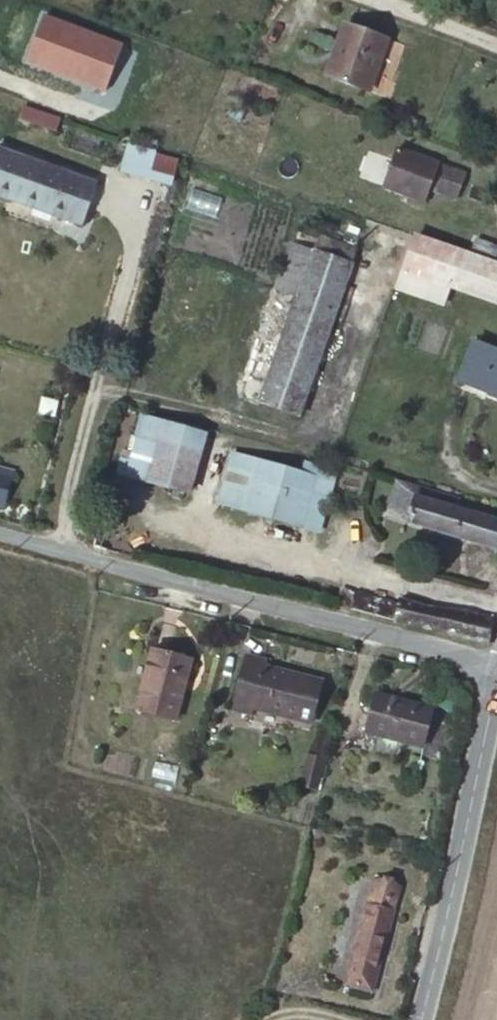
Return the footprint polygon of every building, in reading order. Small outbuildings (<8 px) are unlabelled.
[(120,43),(46,17),(30,63),(104,88),(120,43)] [(352,45),(331,98),(375,113),(395,59),(352,45)] [(23,101),(18,115),(56,129),(61,115),(23,101)] [(178,172),(130,160),(124,183),(170,196),(178,172)] [(85,240),(99,199),(2,166),(0,171),(0,209),(85,240)] [(476,198),(406,172),(393,211),(435,225),(440,213),(467,223),(476,198)] [(279,308),(297,314),(340,330),(364,265),(322,249),(316,271),(295,263),(279,308)] [(419,259),(412,279),(496,309),(496,287),(419,259)] [(305,429),(340,330),(297,314),(264,413),(305,429)] [(463,397),(496,412),(496,363),(481,356),(463,397)] [(216,451),(154,435),(138,492),(201,510),(216,451)] [(312,490),(248,471),(236,518),(298,536),(312,490)] [(0,495),(0,516),(14,520),(20,501),(0,495)] [(399,524),(413,526),(417,509),(450,518),(453,509),(407,496),(399,524)] [(413,526),(412,535),(496,559),(496,532),(469,524),(472,515),(453,509),(450,518),(417,509),(413,526)] [(86,587),(108,593),(108,585),(86,579),(86,587)] [(194,675),(152,664),(136,725),(179,736),(194,675)] [(334,691),(259,670),(248,712),(324,733),(334,691)] [(447,725),(390,708),(373,766),(409,777),(415,756),(437,762),(447,725)] [(336,774),(320,768),(309,805),(325,808),(336,774)] [(372,916),(404,923),(410,896),(378,889),(372,916)] [(354,999),(386,1006),(404,923),(372,916),(354,999)]
